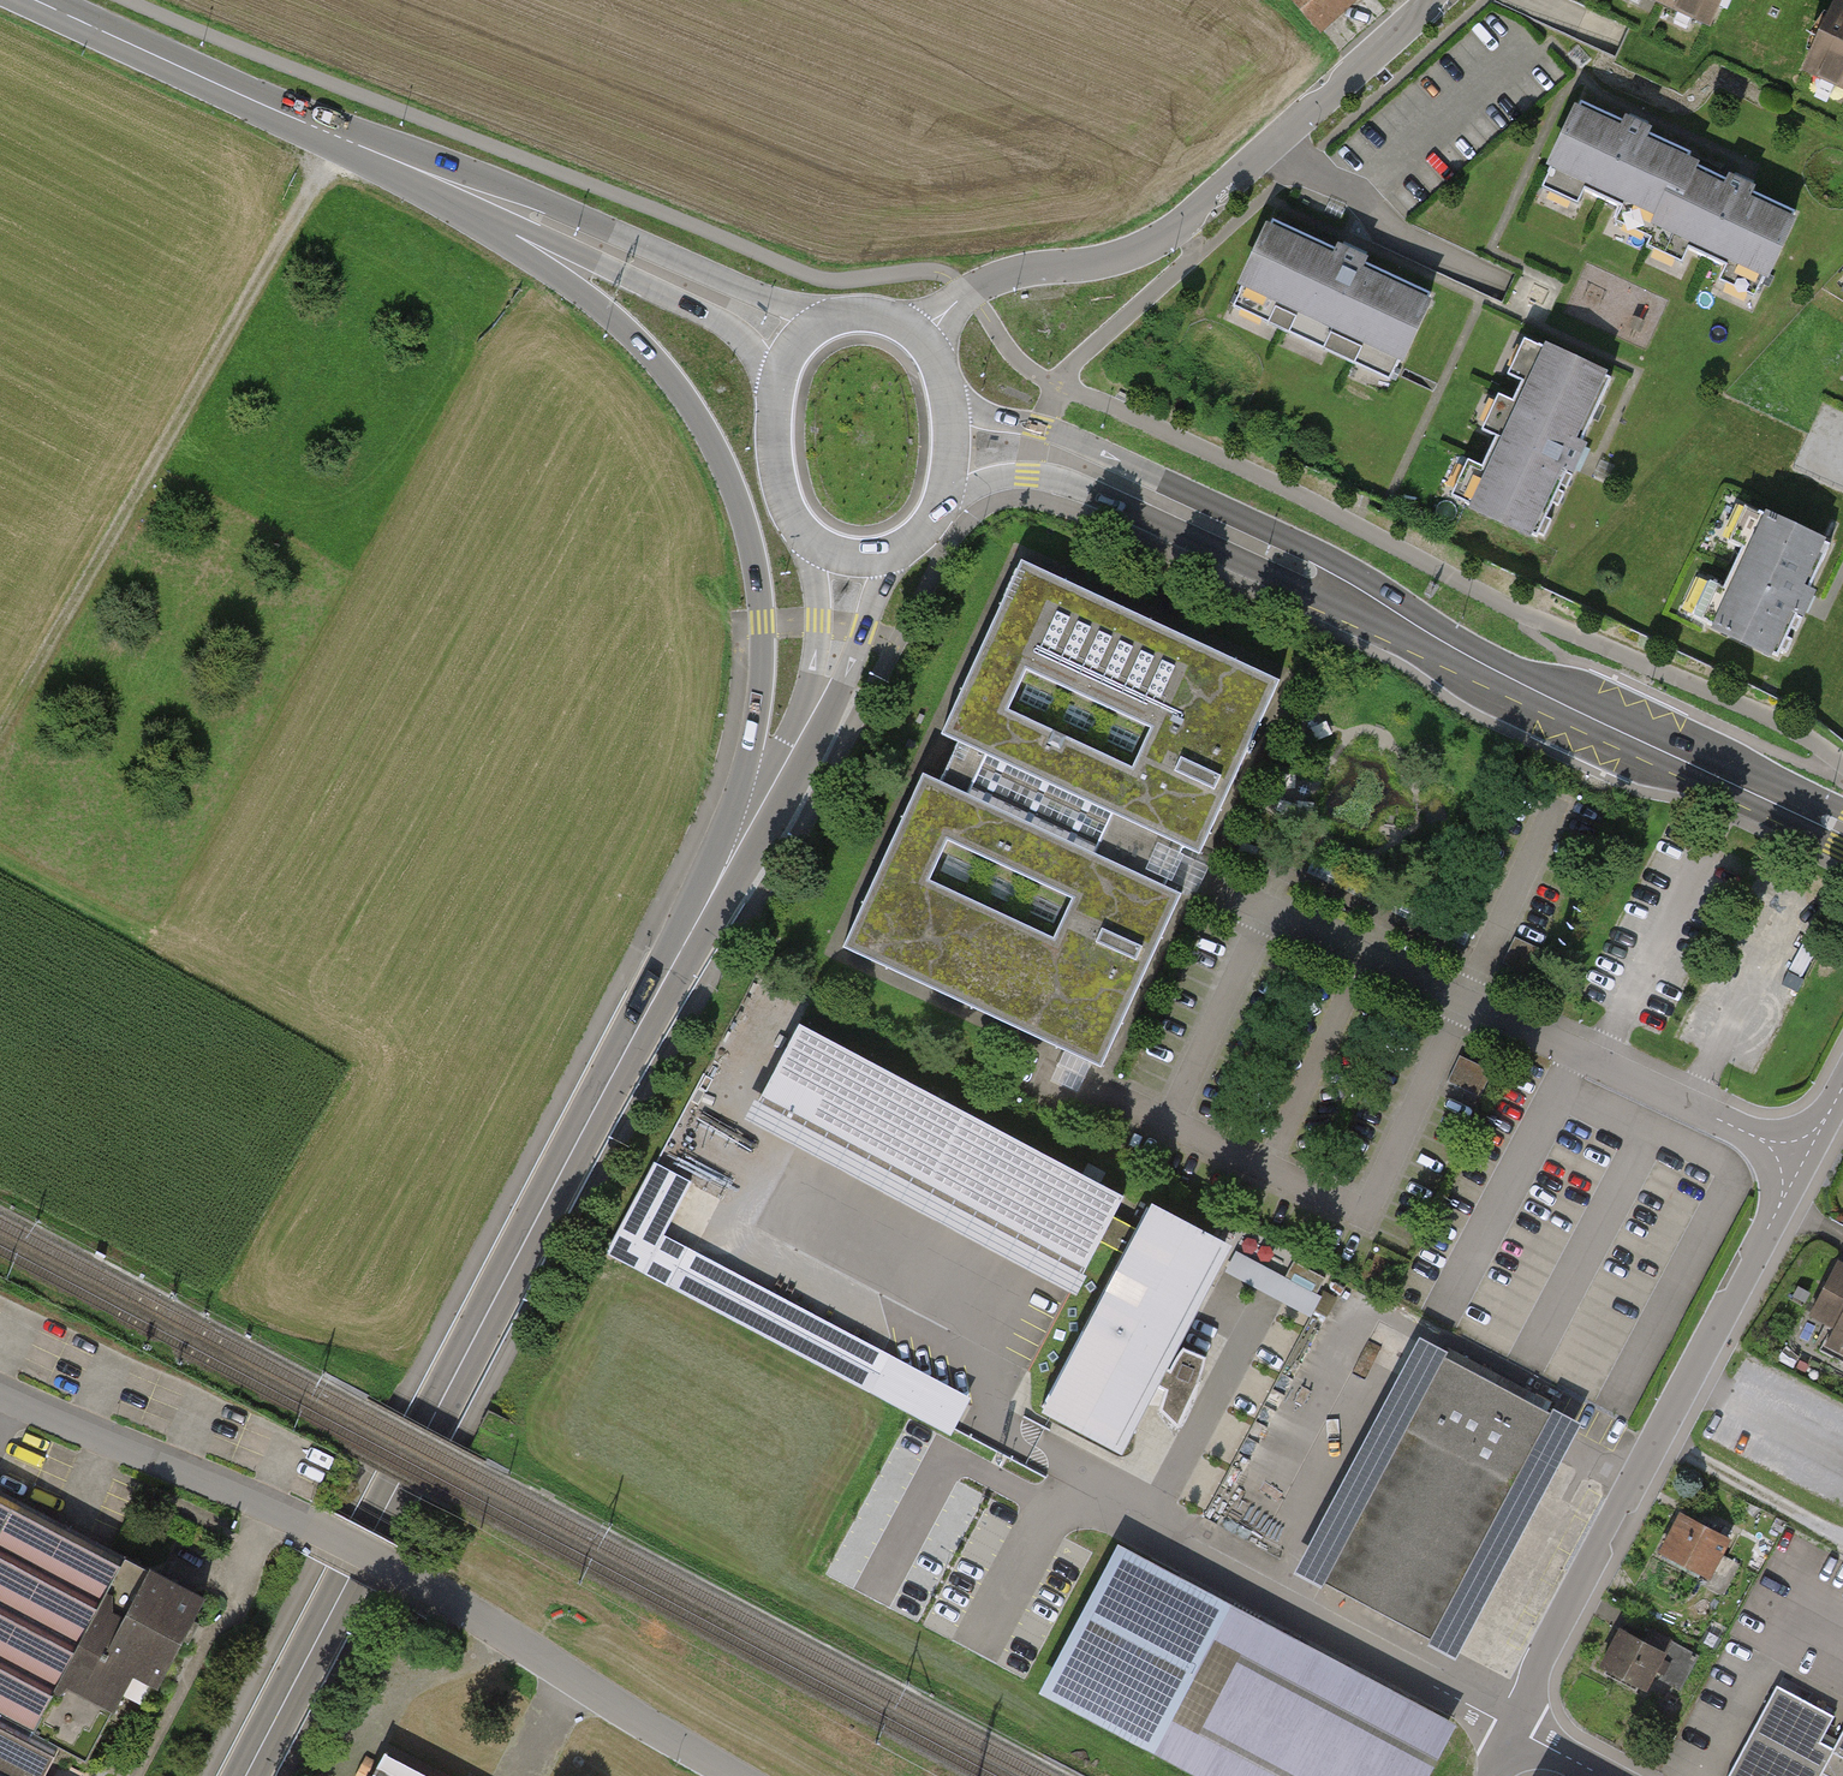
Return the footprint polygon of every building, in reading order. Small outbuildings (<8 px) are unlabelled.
[(1348,0),(1287,0),(1316,31),(1348,0)] [(1707,26),(1720,0),(1651,0),(1707,26)] [(1842,89),(1842,6),(1833,2),(1801,70),(1842,89)] [(1764,295),(1802,212),(1744,186),(1695,164),(1698,157),(1640,130),(1587,106),(1551,186),(1662,237),(1657,247),(1764,295)] [(1399,370),(1433,296),(1349,258),(1275,224),(1241,298),(1399,370)] [(1461,507),(1541,543),(1573,474),(1582,478),(1587,467),(1592,455),(1583,451),(1613,384),(1533,348),(1461,507)] [(1702,630),(1766,659),(1787,613),(1802,620),(1806,611),(1812,599),(1797,592),(1819,543),(1755,514),(1702,630)] [(1179,893),(1153,880),(1162,860),(1172,839),(1199,851),(1278,682),(1024,564),(945,733),(973,746),(954,788),(926,775),(845,949),(1098,1066),(1179,893)] [(1648,681),(1624,671),(1619,681),(1643,691),(1648,681)] [(1124,1188),(800,1016),(747,1116),(1071,1288),(1124,1188)] [(1491,1075),(1460,1059),(1448,1083),(1479,1099),(1491,1075)] [(1208,1247),(1124,1204),(1017,1407),(1101,1451),(1208,1247)] [(687,1251),(667,1291),(957,1431),(976,1391),(687,1251)] [(1839,1263),(1809,1322),(1834,1334),(1825,1353),(1842,1363),(1842,1266),(1839,1263)] [(1551,1409),(1444,1352),(1323,1579),(1430,1635),(1551,1409)] [(43,1766),(97,1662),(149,1689),(182,1627),(195,1602),(0,1500),(0,1775),(38,1775),(43,1766)] [(1725,1558),(1732,1545),(1679,1518),(1658,1558),(1710,1585),(1707,1591),(1724,1600),(1741,1566),(1725,1558)] [(1117,1539),(1038,1687),(1205,1775),(1426,1775),(1457,1719),(1117,1539)] [(1672,1644),(1664,1658),(1620,1635),(1599,1675),(1648,1701),(1658,1681),(1680,1692),(1698,1658),(1672,1644)] [(1774,1682),(1724,1775),(1842,1775),(1842,1719),(1774,1682)] [(366,1759),(357,1775),(399,1775),(366,1759)]
